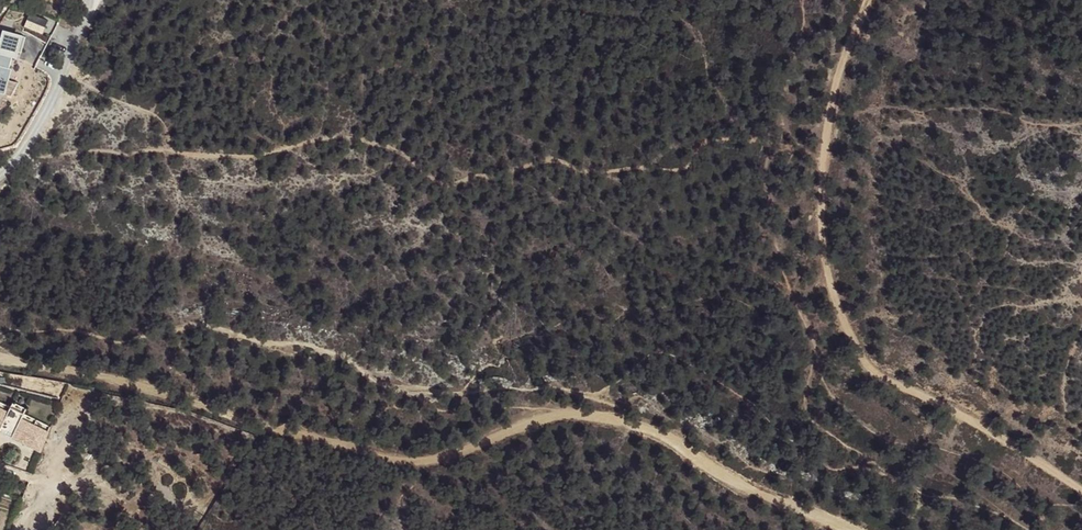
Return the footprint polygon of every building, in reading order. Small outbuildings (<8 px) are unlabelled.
[(0,69),(0,89),(15,93),(25,55),(27,56),(33,32),(11,26),(0,69)] [(8,411),(11,406),(0,401),(0,407),(8,411)] [(11,406),(23,413),(26,408),(13,402),(11,406)] [(50,432),(21,418),(23,413),(11,406),(8,411),(0,407),(0,424),(2,426),(5,421),(17,427),(15,432),(44,446),(50,432)] [(21,418),(50,432),(52,427),(23,413),(21,418)] [(17,427),(5,421),(2,426),(0,424),(0,431),(42,452),(44,446),(15,432),(17,427)]
